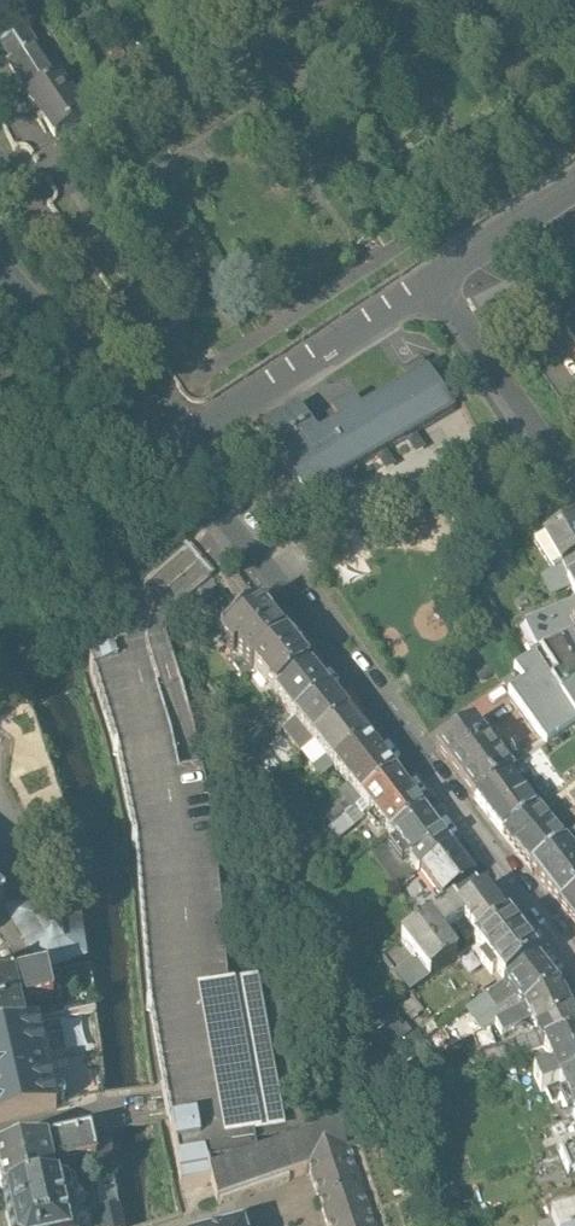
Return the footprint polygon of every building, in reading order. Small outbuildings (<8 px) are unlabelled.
[(31,109),(57,92),(26,44),(2,59),(12,74),(9,75),(31,109)] [(83,129),(61,93),(59,91),(57,92),(31,109),(29,110),(31,113),(31,112),(54,148),(53,148),(55,151),(58,149),(57,149),(83,133),(85,131),(84,129),(83,129)] [(567,334),(574,346),(574,328),(567,334)] [(455,412),(428,372),(361,418),(353,406),(331,422),(339,433),(318,447),(298,417),(262,442),(283,472),(279,475),(306,515),(455,412)] [(561,579),(574,567),(574,525),(574,524),(544,549),(561,579)] [(574,589),(574,567),(561,579),(560,580),(567,594),(574,589)] [(559,606),(570,600),(567,594),(560,580),(549,589),(559,606)] [(567,594),(570,600),(574,609),(574,589),(567,594)] [(574,618),(526,643),(537,666),(566,650),(566,651),(574,646),(574,618)] [(252,687),(253,686),(286,659),(258,623),(220,655),(233,672),(237,669),(252,687)] [(562,711),(574,701),(574,646),(566,651),(540,666),(557,691),(551,695),(562,711)] [(114,663),(89,670),(117,761),(136,851),(150,1016),(166,1105),(173,1146),(182,1192),(211,1186),(213,1192),(218,1206),(221,1205),(221,1207),(290,1183),(310,1174),(341,1163),(336,1146),(334,1147),(328,1127),(307,1134),(282,996),(229,1005),(221,897),(215,840),(195,740),(166,647),(138,656),(114,663)] [(253,686),(276,715),(309,687),(286,659),(253,686)] [(534,671),(520,682),(503,695),(504,697),(502,698),(511,709),(508,711),(545,758),(574,736),(574,731),(561,711),(534,671)] [(295,739),(329,712),(309,687),(276,715),(282,722),(294,738),(295,739)] [(574,731),(574,701),(562,711),(561,711),(574,731)] [(295,739),(314,763),(348,737),(329,712),(295,739)] [(272,730),(285,746),(294,738),(282,722),(272,730)] [(333,787),(367,761),(348,737),(314,763),(325,778),(333,787)] [(435,768),(474,817),(512,787),(473,738),(435,768)] [(333,787),(361,823),(395,797),(367,761),(333,787)] [(322,796),(333,787),(325,778),(314,786),(322,796)] [(502,851),(536,824),(516,798),(529,787),(523,779),(512,787),(474,817),(502,851)] [(390,859),(423,832),(395,797),(361,823),(390,859)] [(332,846),(345,836),(352,830),(346,823),(326,839),(332,846)] [(530,885),(565,857),(565,856),(561,852),(537,825),(536,824),(502,851),(530,885)] [(352,830),(345,836),(353,847),(363,839),(355,828),(352,830)] [(565,856),(573,848),(574,847),(574,845),(572,841),(574,839),(566,829),(558,836),(564,844),(565,848),(561,852),(565,856)] [(421,892),(451,868),(423,832),(390,859),(418,894),(421,892)] [(565,857),(573,867),(574,865),(574,847),(573,848),(565,856),(565,857)] [(574,904),(574,869),(573,867),(565,857),(530,885),(558,918),(574,904)] [(448,917),(453,922),(479,902),(451,868),(421,892),(443,920),(448,917)] [(5,909),(3,911),(28,939),(43,975),(87,958),(76,884),(55,891),(43,881),(26,901),(5,909)] [(402,889),(388,900),(396,912),(410,901),(411,900),(402,889)] [(424,919),(410,901),(396,912),(407,924),(419,923),(424,919)] [(479,960),(507,938),(479,902),(453,922),(445,929),(426,944),(383,982),(410,1015),(456,978),(444,963),(460,950),(456,945),(463,940),(479,960)] [(0,904),(0,982),(1,984),(43,975),(28,939),(3,911),(5,909),(0,904)] [(558,918),(574,938),(574,904),(558,918)] [(416,931),(426,944),(445,929),(440,924),(428,923),(416,931)] [(504,1000),(537,973),(507,938),(479,960),(474,964),(485,977),(479,981),(492,996),(497,992),(503,1000),(504,1000)] [(523,1024),(557,997),(537,973),(504,1000),(503,1000),(486,1014),(491,1021),(496,1028),(514,1013),(523,1024)] [(48,974),(43,975),(1,984),(0,984),(0,1035),(25,1029),(19,1003),(26,1002),(27,1005),(54,999),(48,974)] [(536,1049),(571,1023),(557,998),(557,997),(523,1024),(495,1042),(501,1054),(530,1036),(536,1049)] [(491,1021),(486,1014),(467,1029),(472,1036),(491,1021)] [(104,1056),(96,1015),(80,1018),(88,1059),(104,1056)] [(574,1051),(574,1031),(571,1023),(536,1049),(544,1063),(574,1051)] [(57,1110),(38,1026),(25,1029),(0,1035),(0,1123),(57,1110)] [(540,1109),(546,1107),(561,1100),(560,1098),(574,1092),(574,1051),(544,1063),(554,1088),(547,1085),(533,1091),(540,1109)] [(574,1131),(574,1092),(560,1098),(561,1100),(566,1112),(574,1132),(574,1131)] [(566,1112),(561,1100),(546,1107),(551,1119),(566,1112)] [(55,1183),(49,1158),(55,1157),(57,1164),(61,1163),(61,1164),(64,1165),(97,1158),(91,1134),(0,1155),(0,1183),(3,1195),(55,1183)] [(574,1163),(574,1147),(562,1152),(568,1166),(574,1163)] [(349,1161),(341,1163),(310,1174),(327,1225),(371,1225),(349,1161)] [(568,1166),(560,1169),(568,1187),(574,1184),(574,1163),(568,1166)] [(556,1191),(568,1187),(560,1169),(523,1182),(526,1189),(531,1192),(540,1188),(541,1192),(555,1186),(556,1191)] [(3,1195),(10,1225),(73,1225),(72,1224),(73,1224),(78,1219),(75,1204),(81,1203),(75,1179),(55,1183),(3,1195)] [(119,1205),(97,1211),(101,1225),(124,1225),(119,1205)]
